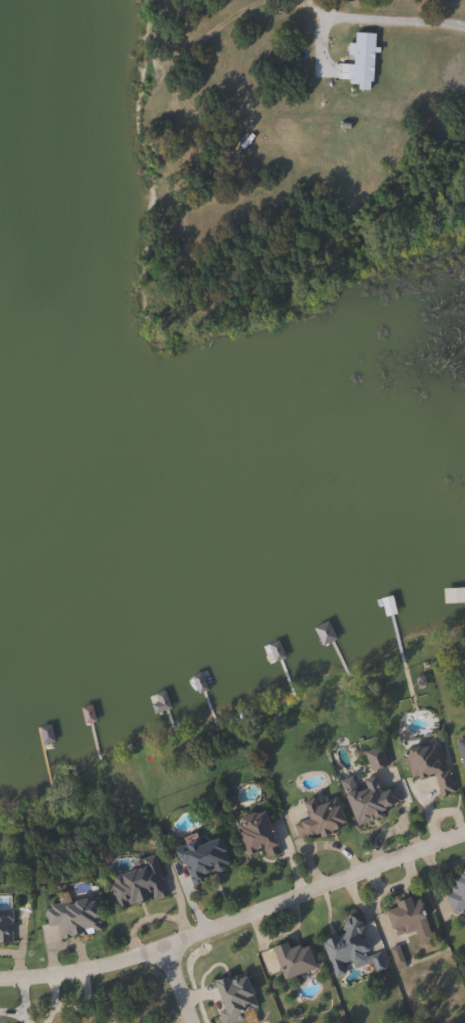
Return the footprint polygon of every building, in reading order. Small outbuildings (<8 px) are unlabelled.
[(372,33),(369,89),(352,88),(352,79),(334,78),(335,63),(349,64),(351,32),(372,33)] [(440,604),(440,588),(463,588),(463,604),(440,604)] [(407,778),(400,742),(437,735),(448,792),(436,795),(431,773),(407,778)] [(454,740),(464,738),(464,789),(454,740)] [(368,770),(360,752),(376,745),(383,763),(368,770)] [(352,824),(342,792),(361,786),(358,778),(370,775),(375,791),(393,786),(398,801),(379,807),(381,815),(352,824)] [(311,803),(333,796),(342,824),(296,840),(290,822),(303,818),(297,802),(309,798),(311,803)] [(261,808),(276,853),(263,857),(260,848),(243,854),(231,819),(261,808)] [(215,836),(226,864),(201,874),(203,880),(188,886),(172,846),(180,843),(178,838),(192,832),(196,843),(215,836)] [(163,894),(115,908),(106,876),(137,867),(134,859),(151,854),(163,894)] [(447,873),(464,867),(464,907),(449,913),(442,891),(452,888),(447,873)] [(425,926),(391,936),(381,905),(415,895),(425,926)] [(41,905),(91,896),(97,931),(56,938),(53,924),(45,926),(41,905)] [(8,942),(0,942),(0,910),(8,910),(8,942)] [(319,940),(341,932),(337,920),(349,915),(352,923),(356,922),(367,954),(376,951),(383,969),(373,973),(369,962),(352,969),(349,960),(340,964),(343,973),(332,977),(319,940)] [(312,969),(279,979),(269,946),(283,942),(285,948),(305,942),(312,969)] [(388,949),(397,947),(402,966),(393,968),(388,949)] [(241,1019),(226,1022),(222,1022),(211,980),(244,972),(253,1009),(240,1012),(241,1019)]
